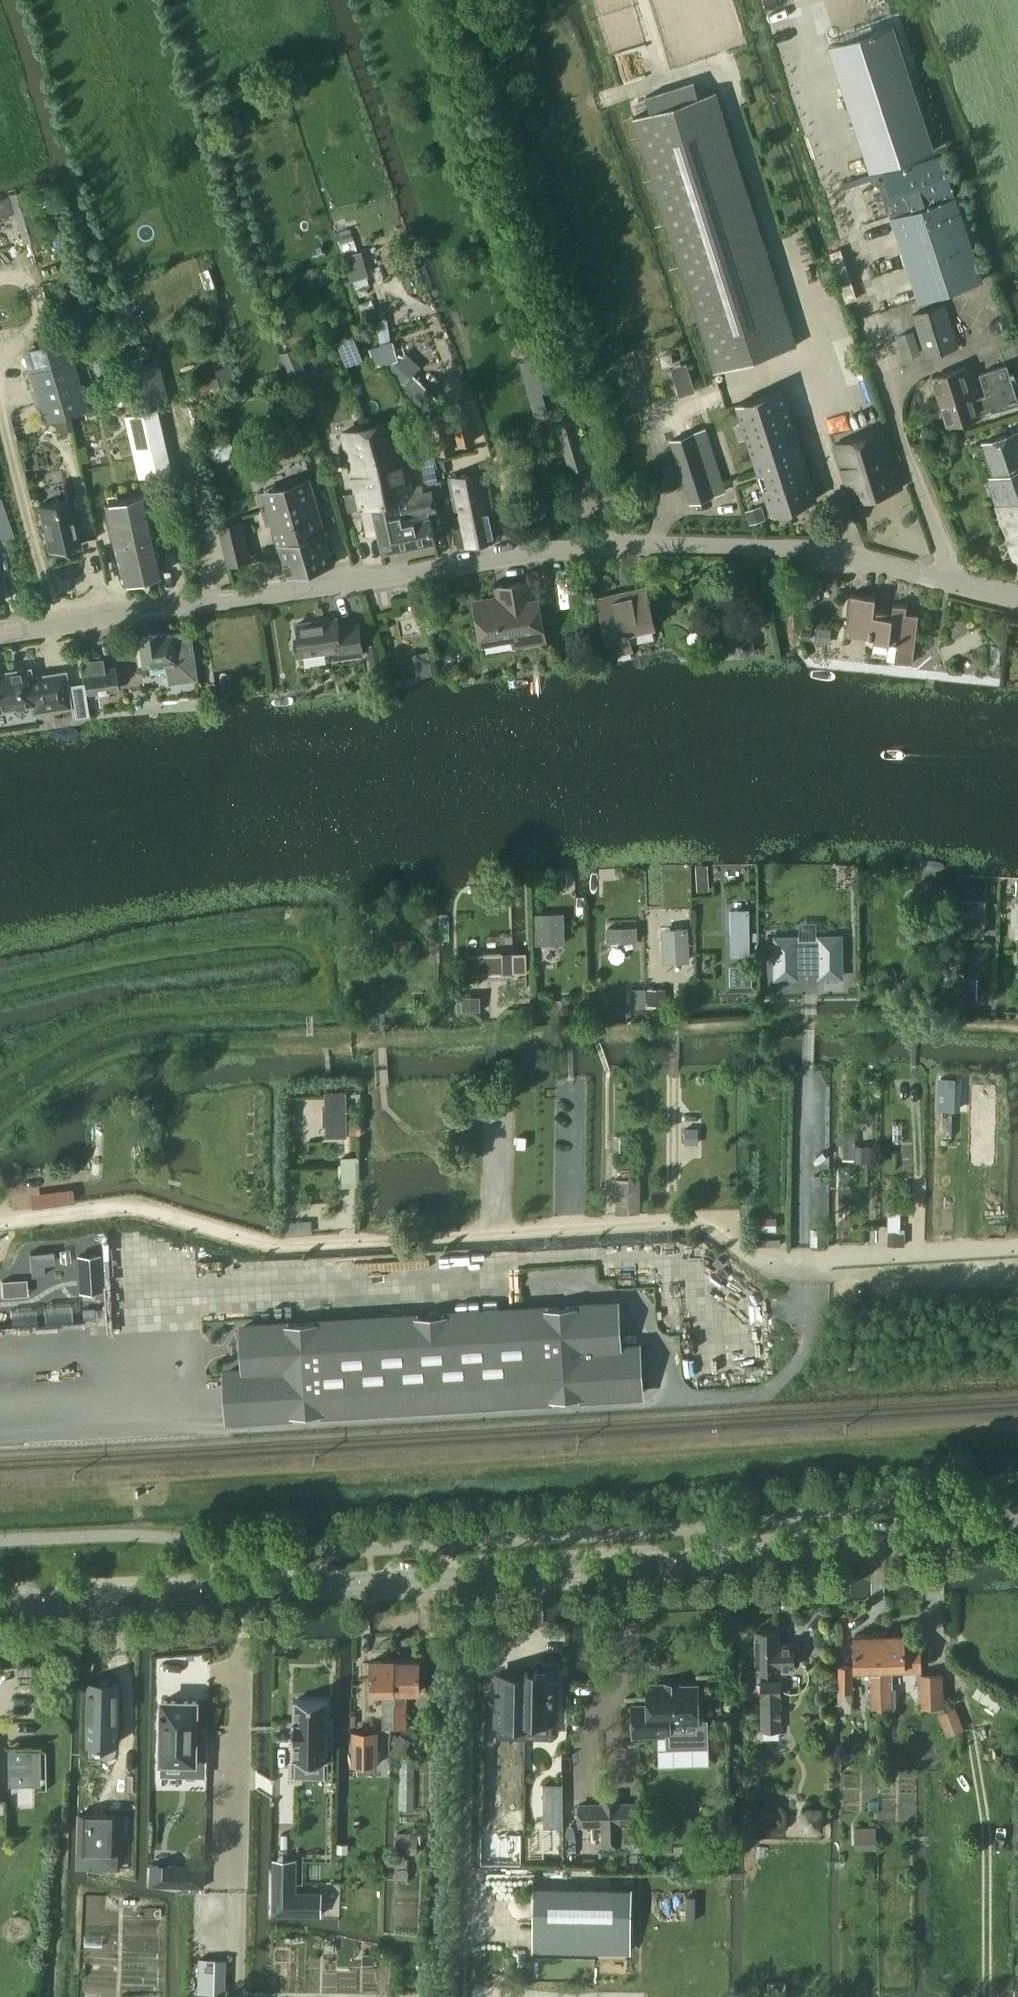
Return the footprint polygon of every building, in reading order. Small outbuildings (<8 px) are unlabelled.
[(831,47),(829,47),(853,120),(869,171),(933,150),(893,26),(831,47)] [(632,116),(714,370),(798,343),(716,89),(632,116)] [(887,179),(880,182),(887,205),(894,203),(897,212),(955,194),(951,182),(959,179),(955,168),(947,170),(942,153),(928,158),(884,172),(887,179)] [(892,215),(920,300),(984,279),(956,194),(892,215)] [(946,303),(913,314),(926,356),(959,346),(946,303)] [(101,383),(105,399),(126,392),(108,333),(104,336),(101,325),(83,331),(87,346),(89,345),(101,383)] [(921,352),(914,329),(897,334),(905,357),(921,352)] [(577,381),(566,345),(518,360),(535,417),(548,413),(543,392),(577,381)] [(296,347),(281,353),(294,386),(310,379),(296,347)] [(87,407),(73,359),(30,371),(44,419),(87,407)] [(976,396),(966,365),(932,376),(947,425),(981,414),(980,411),(991,408),(992,410),(1017,402),(1017,401),(1007,364),(979,372),(986,393),(976,396)] [(694,391),(691,382),(690,377),(674,381),(676,387),(678,395),(694,391)] [(736,402),(758,471),(771,512),(817,497),(782,387),(736,402)] [(318,406),(305,412),(315,438),(329,432),(318,406)] [(156,409),(125,416),(139,477),(170,470),(156,409)] [(446,416),(444,410),(427,414),(439,455),(456,450),(454,445),(458,444),(450,415),(446,416)] [(458,444),(476,439),(467,410),(450,415),(458,444)] [(398,418),(368,423),(372,439),(376,439),(380,443),(382,447),(381,453),(378,456),(376,460),(377,463),(380,465),(383,467),(386,485),(383,485),(386,502),(400,499),(405,519),(431,514),(437,513),(432,487),(424,489),(423,481),(413,483),(398,418)] [(576,418),(556,424),(569,470),(589,463),(576,418)] [(373,503),(374,505),(386,502),(383,485),(386,485),(383,467),(380,465),(377,463),(376,460),(378,456),(381,453),(382,447),(380,443),(376,439),(372,439),(368,423),(343,428),(356,491),(346,493),(349,508),(373,503)] [(835,443),(853,502),(902,487),(884,428),(835,443)] [(982,441),(993,475),(987,477),(1017,569),(1017,429),(982,441)] [(690,503),(713,495),(694,431),(669,439),(690,503)] [(436,467),(423,470),(426,484),(439,481),(436,467)] [(488,471),(467,476),(480,542),(501,538),(494,504),(491,485),(488,471)] [(480,542),(467,476),(447,479),(453,511),(459,511),(462,527),(455,528),(459,546),(480,542)] [(289,574),(334,562),(311,480),(265,493),(289,574)] [(145,492),(104,502),(122,582),(163,572),(145,492)] [(50,551),(81,544),(70,497),(39,505),(50,551)] [(436,538),(431,514),(405,519),(400,499),(386,502),(374,505),(383,549),(436,538)] [(761,505),(745,510),(750,524),(766,519),(761,505)] [(243,519),(218,524),(227,565),(253,559),(243,519)] [(532,578),(495,584),(497,594),(474,598),(482,642),(513,636),(515,644),(546,638),(539,595),(535,596),(532,578)] [(631,632),(656,626),(646,584),(598,596),(612,655),(635,649),(631,632)] [(876,595),(850,592),(845,632),(874,635),(873,640),(890,642),(890,641),(896,642),(894,659),(913,661),(918,613),(907,612),(908,604),(893,602),(892,610),(875,608),(876,595)] [(293,645),(293,649),(295,652),(298,654),(298,655),(326,651),(327,659),(364,653),(359,623),(339,626),(337,617),(298,623),(300,637),(295,637),(295,638),(293,641),(293,645)] [(816,626),(815,641),(830,643),(832,627),(816,626)] [(801,628),(800,639),(810,640),(811,629),(801,628)] [(143,665),(165,662),(168,682),(196,677),(189,631),(159,635),(159,632),(138,635),(140,647),(136,647),(139,663),(143,663),(143,665)] [(740,633),(734,640),(734,648),(740,654),(749,654),(755,647),(754,639),(748,632),(740,633)] [(376,641),(365,644),(371,672),(382,670),(376,641)] [(115,666),(83,670),(87,693),(119,689),(115,666)] [(32,704),(34,711),(69,706),(64,672),(30,678),(29,668),(0,672),(0,709),(32,704)] [(993,901),(972,900),(971,935),(992,936),(993,901)] [(747,914),(727,914),(729,960),(748,959),(747,914)] [(637,926),(606,926),(607,942),(638,941),(637,926)] [(687,927),(663,929),(664,962),(688,960),(687,927)] [(564,929),(535,930),(536,943),(565,942),(564,929)] [(809,941),(810,973),(823,972),(823,974),(826,974),(826,976),(840,976),(840,974),(843,973),(842,936),(822,936),(822,940),(809,941)] [(798,973),(810,973),(809,941),(797,941),(797,937),(777,938),(778,975),(781,975),(781,977),(795,977),(795,975),(798,975),(798,973)] [(503,952),(468,953),(468,972),(504,971),(503,952)] [(527,952),(512,952),(513,971),(527,971),(527,952)] [(751,965),(730,965),(730,984),(751,984),(751,965)] [(666,989),(648,989),(648,1005),(666,1005),(666,989)] [(472,995),(461,995),(461,1011),(472,1011),(472,995)] [(955,1077),(938,1077),(938,1101),(954,1102),(955,1077)] [(325,1107),(322,1107),(323,1125),(325,1125),(325,1137),(328,1137),(347,1137),(346,1090),(327,1091),(324,1090),(325,1107)] [(952,1113),(942,1113),(941,1136),(951,1137),(952,1113)] [(698,1128),(685,1128),(685,1143),(698,1143),(698,1128)] [(518,1136),(517,1147),(526,1148),(527,1136),(518,1136)] [(843,1136),(843,1159),(855,1159),(855,1162),(869,1162),(868,1145),(855,1145),(855,1136),(843,1136)] [(356,1157),(343,1157),(344,1186),(357,1186),(356,1157)] [(639,1179),(617,1179),(617,1213),(639,1213),(639,1179)] [(73,1188),(30,1194),(31,1208),(75,1202),(73,1188)] [(223,1201),(215,1201),(214,1214),(222,1214),(223,1201)] [(820,1203),(805,1204),(805,1215),(820,1215),(820,1203)] [(777,1217),(758,1217),(758,1230),(777,1230),(777,1217)] [(310,1220),(283,1222),(284,1233),(311,1232),(310,1220)] [(214,1221),(213,1232),(224,1233),(225,1222),(214,1221)] [(819,1228),(810,1228),(810,1245),(819,1245),(826,1245),(826,1243),(826,1228),(819,1228)] [(888,1240),(888,1245),(905,1246),(905,1239),(905,1232),(888,1232),(888,1240)] [(178,1235),(178,1248),(188,1248),(188,1235),(178,1235)] [(245,1373),(226,1375),(228,1418),(644,1394),(641,1350),(606,1352),(603,1308),(242,1330),(245,1373)] [(781,1643),(781,1628),(757,1629),(758,1670),(781,1670),(781,1667),(795,1667),(795,1664),(799,1664),(799,1646),(794,1646),(794,1643),(781,1643)] [(882,1707),(881,1709),(893,1709),(892,1666),(906,1665),(906,1668),(921,1668),(921,1634),(905,1635),(905,1633),(883,1634),(885,1707),(882,1707)] [(885,1707),(883,1634),(855,1634),(856,1667),(870,1667),(871,1710),(881,1709),(882,1707),(885,1707)] [(420,1658),(395,1659),(397,1693),(397,1728),(407,1728),(407,1692),(421,1692),(420,1658)] [(395,1659),(371,1660),(372,1670),(373,1693),(385,1693),(385,1703),(384,1703),(384,1728),(397,1728),(397,1693),(395,1659)] [(511,1687),(507,1687),(507,1713),(511,1713),(511,1715),(538,1715),(539,1715),(539,1663),(538,1663),(538,1667),(511,1667),(511,1687)] [(567,1663),(539,1663),(539,1715),(540,1715),(540,1711),(567,1711),(567,1663)] [(851,1692),(851,1666),(840,1666),(840,1692),(851,1692)] [(944,1706),(943,1674),(920,1674),(920,1706),(944,1706)] [(119,1680),(91,1680),(91,1740),(119,1740),(119,1680)] [(781,1705),(781,1681),(761,1681),(762,1706),(762,1730),(782,1730),(781,1705)] [(1003,1700),(980,1684),(973,1694),(996,1710),(1003,1700)] [(649,1705),(635,1706),(635,1734),(670,1733),(670,1743),(710,1742),(709,1720),(701,1720),(700,1687),(669,1687),(669,1685),(649,1685),(649,1705)] [(163,1760),(162,1774),(185,1774),(206,1775),(207,1742),(196,1742),(197,1700),(164,1700),(163,1760)] [(293,1739),(295,1739),(294,1760),(297,1760),(324,1760),(326,1760),(327,1739),(332,1739),(332,1721),(327,1720),(327,1700),(295,1700),(295,1720),(294,1720),(293,1739)] [(954,1707),(938,1714),(947,1736),(963,1729),(954,1707)] [(399,1736),(392,1732),(391,1744),(394,1745),(390,1753),(402,1759),(412,1739),(400,1733),(399,1736)] [(355,1734),(354,1762),(376,1763),(377,1735),(355,1734)] [(41,1750),(7,1751),(8,1786),(42,1786),(42,1785),(41,1750)] [(416,1760),(399,1760),(398,1809),(416,1809),(416,1760)] [(621,1802),(621,1797),(601,1797),(601,1802),(579,1803),(580,1825),(602,1824),(602,1845),(623,1845),(622,1824),(643,1823),(642,1801),(621,1802)] [(824,1828),(824,1807),(802,1807),(802,1829),(824,1828)] [(118,1816),(78,1816),(78,1860),(118,1860),(118,1816)] [(877,1850),(877,1826),(855,1827),(855,1851),(877,1850)] [(418,1833),(397,1833),(397,1851),(396,1868),(396,1882),(409,1882),(410,1854),(418,1854),(418,1843),(421,1843),(421,1835),(418,1835),(418,1833)] [(527,1843),(507,1843),(507,1855),(527,1855),(527,1843)] [(153,1865),(152,1885),(204,1886),(204,1866),(153,1865)] [(274,1875),(273,1913),(295,1914),(321,1914),(321,1892),(296,1892),(296,1875),(274,1875)] [(631,1890),(536,1888),(535,1950),(630,1952),(631,1890)] [(375,1955),(363,1955),(363,1965),(375,1965),(375,1955)] [(198,1991),(198,1992),(226,1992),(227,1959),(199,1958),(198,1991)] [(786,1983),(768,1983),(768,1996),(786,1996),(786,1983)]
